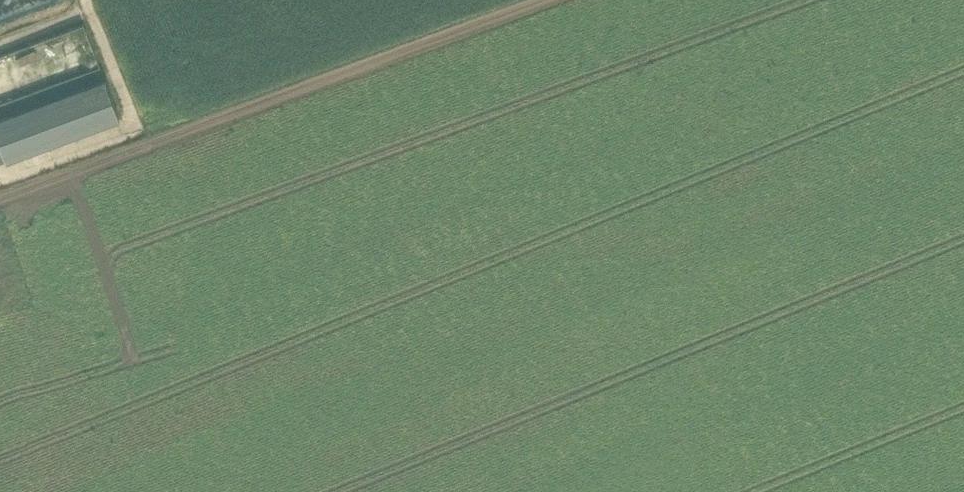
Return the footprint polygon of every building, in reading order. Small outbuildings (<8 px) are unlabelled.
[(120,118),(105,81),(0,120),(0,163),(120,118)]
